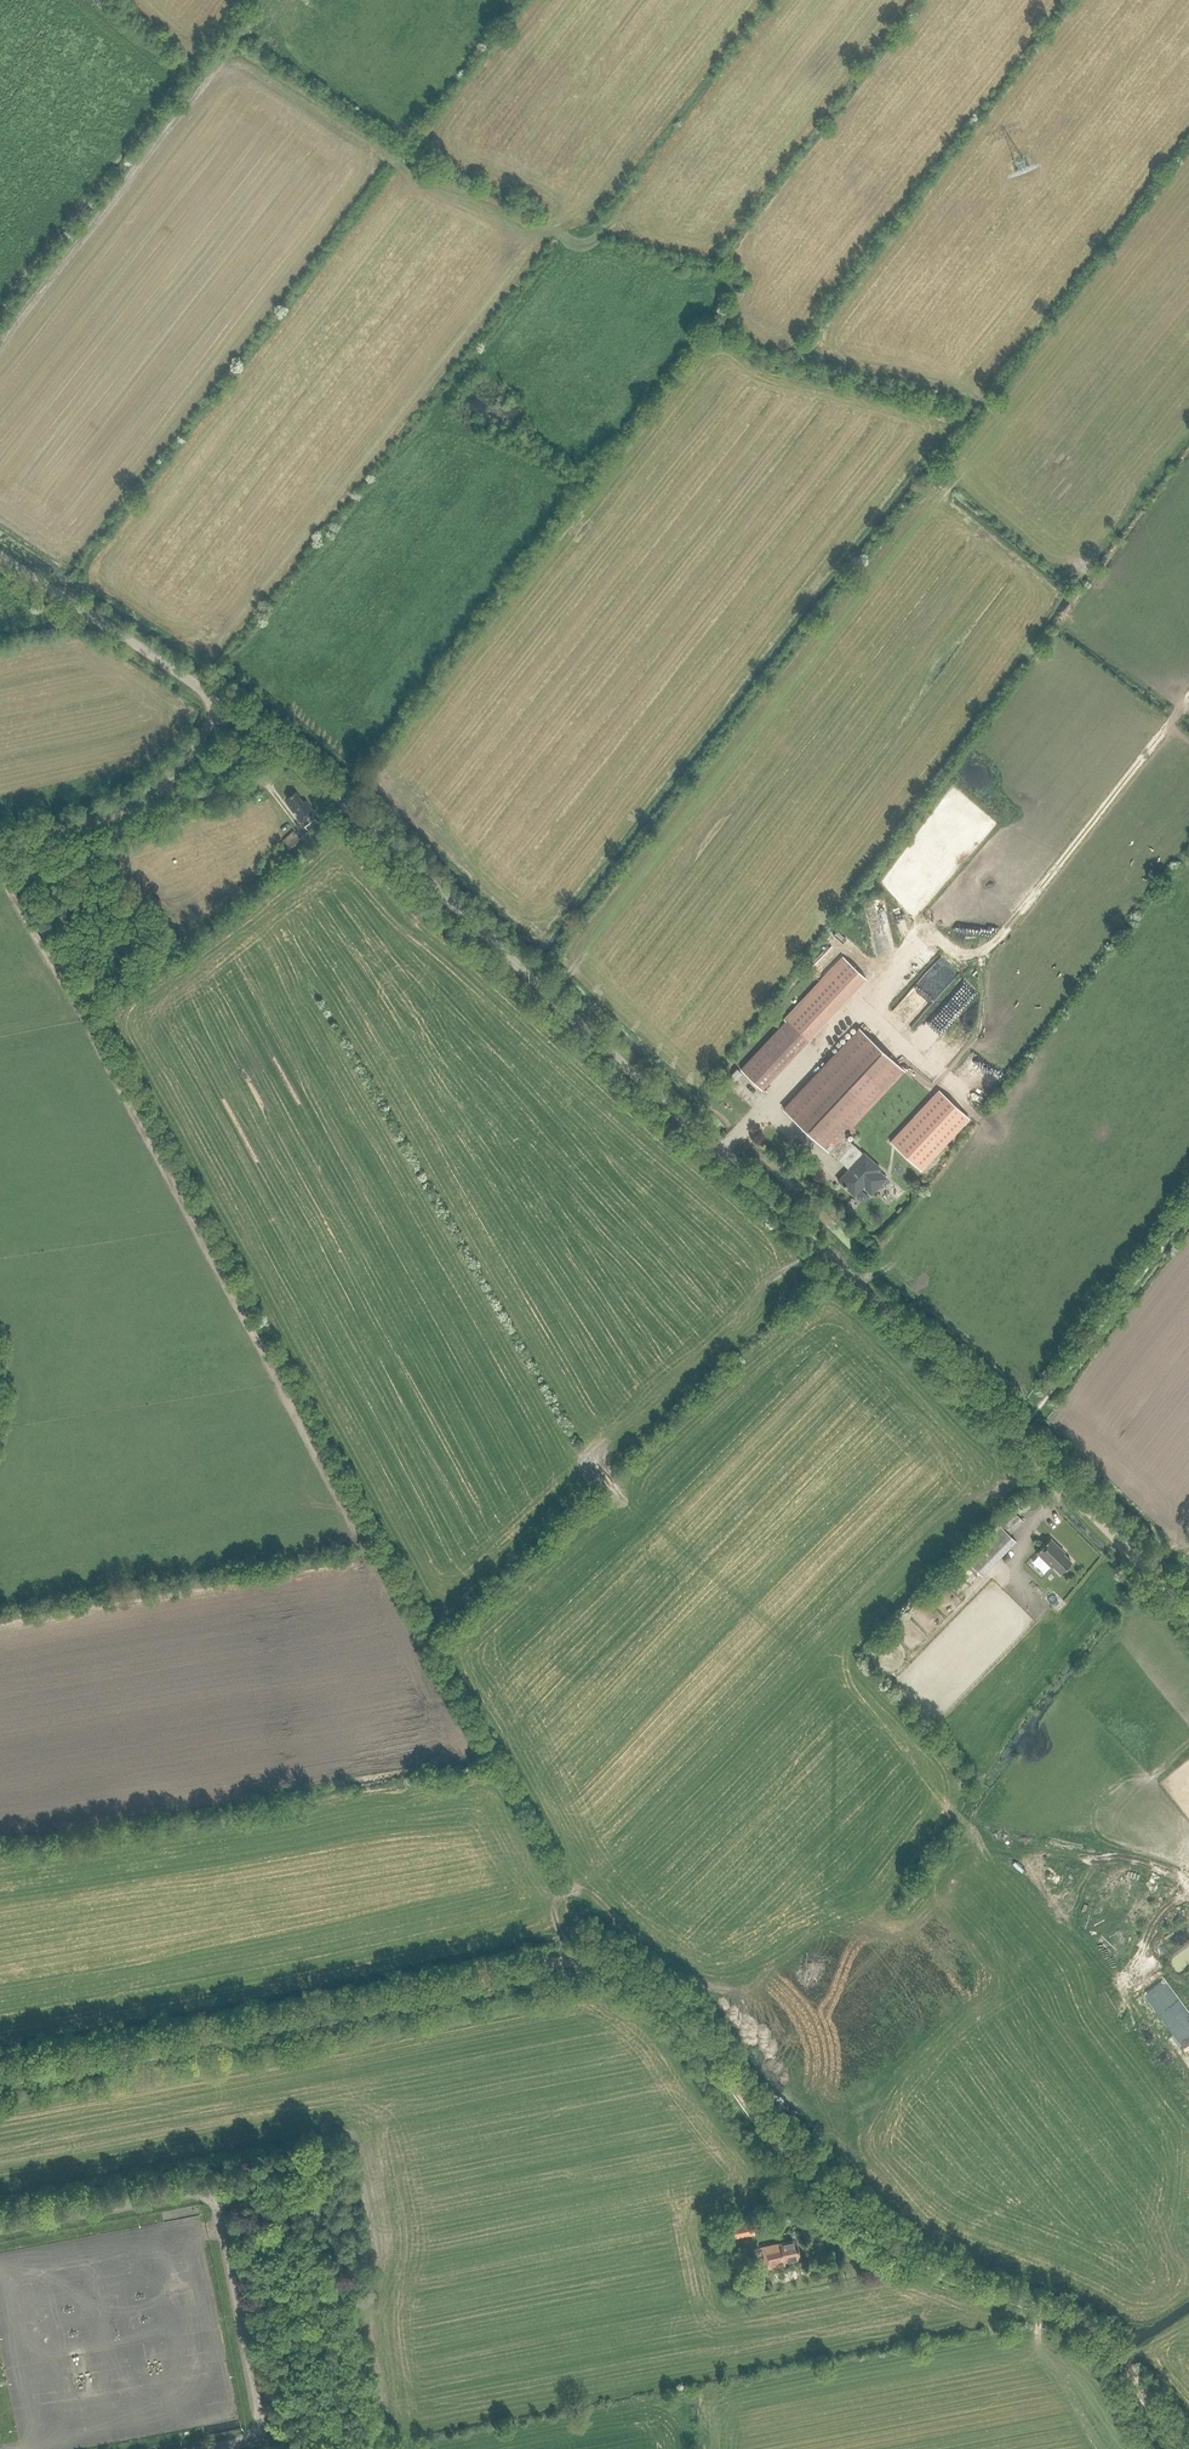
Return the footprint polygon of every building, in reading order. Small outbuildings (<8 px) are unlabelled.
[(321,827),(312,814),(315,812),(306,800),(304,801),(296,791),(287,798),(290,802),(287,803),(301,822),(306,818),(309,823),(304,826),(311,834),(321,827)] [(299,838),(293,830),(282,840),(289,847),(299,838)] [(873,929),(881,960),(894,957),(886,925),(873,929)] [(922,981),(939,997),(961,973),(943,958),(922,981)] [(881,1169),(865,1154),(864,1154),(845,1135),(905,1071),(860,1028),(785,1108),(830,1151),(850,1170),(839,1180),(855,1195),(864,1187),(872,1194),(887,1179),(879,1171),(881,1169)] [(755,1055),(742,1068),(764,1088),(776,1075),(755,1055)] [(939,1089),(891,1141),(922,1170),(970,1118),(939,1089)] [(998,1523),(1005,1529),(1018,1516),(1011,1509),(1000,1519),(1001,1520),(998,1523)] [(1016,1540),(998,1523),(965,1558),(982,1575),(1016,1540)] [(1051,1539),(1037,1553),(1052,1567),(1053,1566),(1060,1573),(1071,1561),(1060,1550),(1061,1549),(1051,1539)] [(1039,1562),(1033,1557),(1027,1563),(1033,1569),(1039,1562)] [(1048,1611),(1053,1612),(1054,1609),(1048,1603),(1044,1609),(1046,1610),(1048,1611)] [(753,2222),(731,2226),(733,2238),(755,2234),(753,2222)] [(797,2241),(763,2248),(767,2269),(785,2265),(785,2261),(800,2258),(797,2241)] [(745,2270),(743,2259),(735,2260),(736,2262),(730,2263),(735,2286),(742,2284),(739,2272),(745,2270)]
